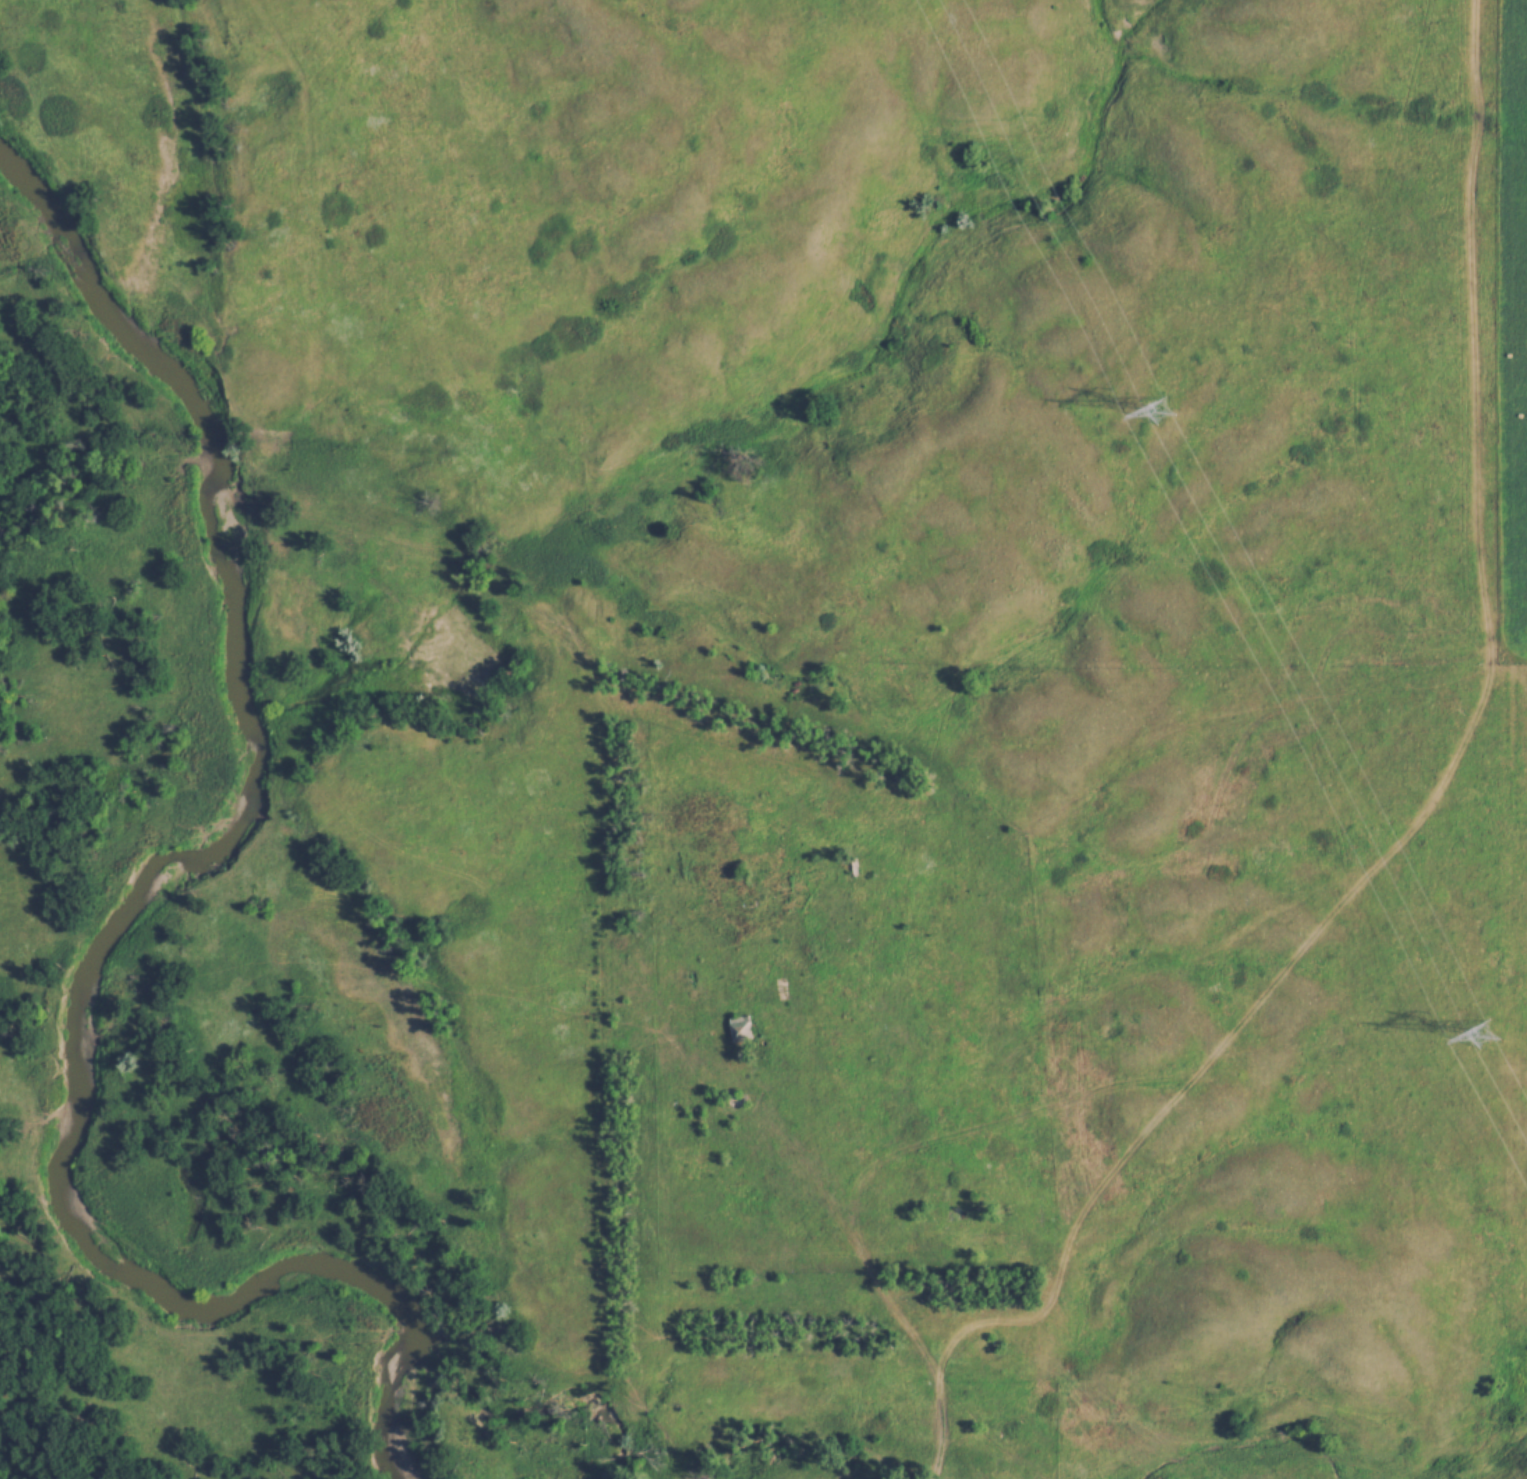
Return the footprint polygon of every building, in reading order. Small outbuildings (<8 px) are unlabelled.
[(731,1044),(752,1042),(749,1016),(729,1018),(731,1044)]
